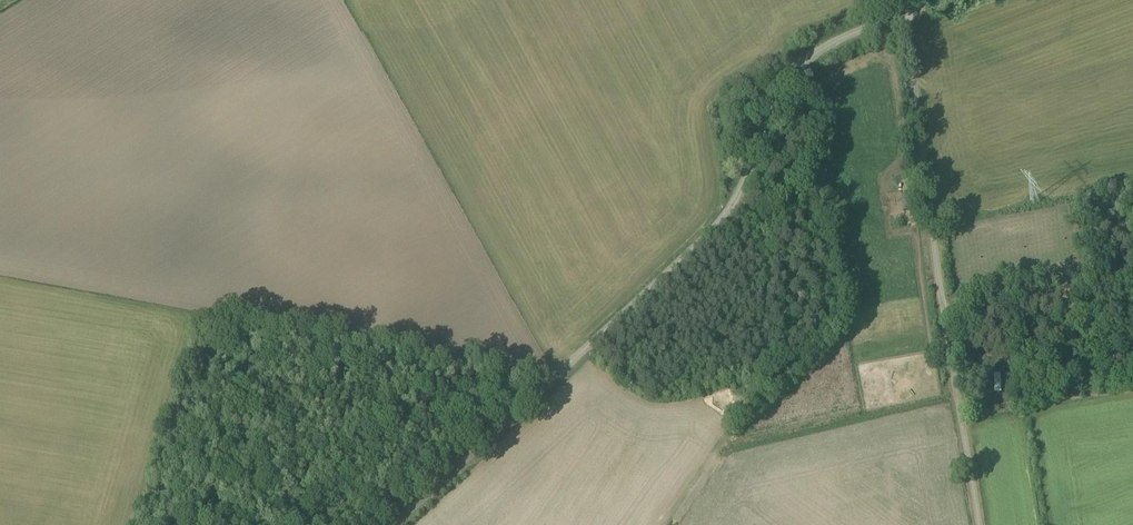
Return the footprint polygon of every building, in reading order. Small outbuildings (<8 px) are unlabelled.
[(902,211),(915,210),(913,199),(901,201),(902,211)] [(627,248),(640,260),(645,255),(631,243),(627,248)] [(1000,394),(1007,393),(1006,375),(998,376),(1000,394)]
